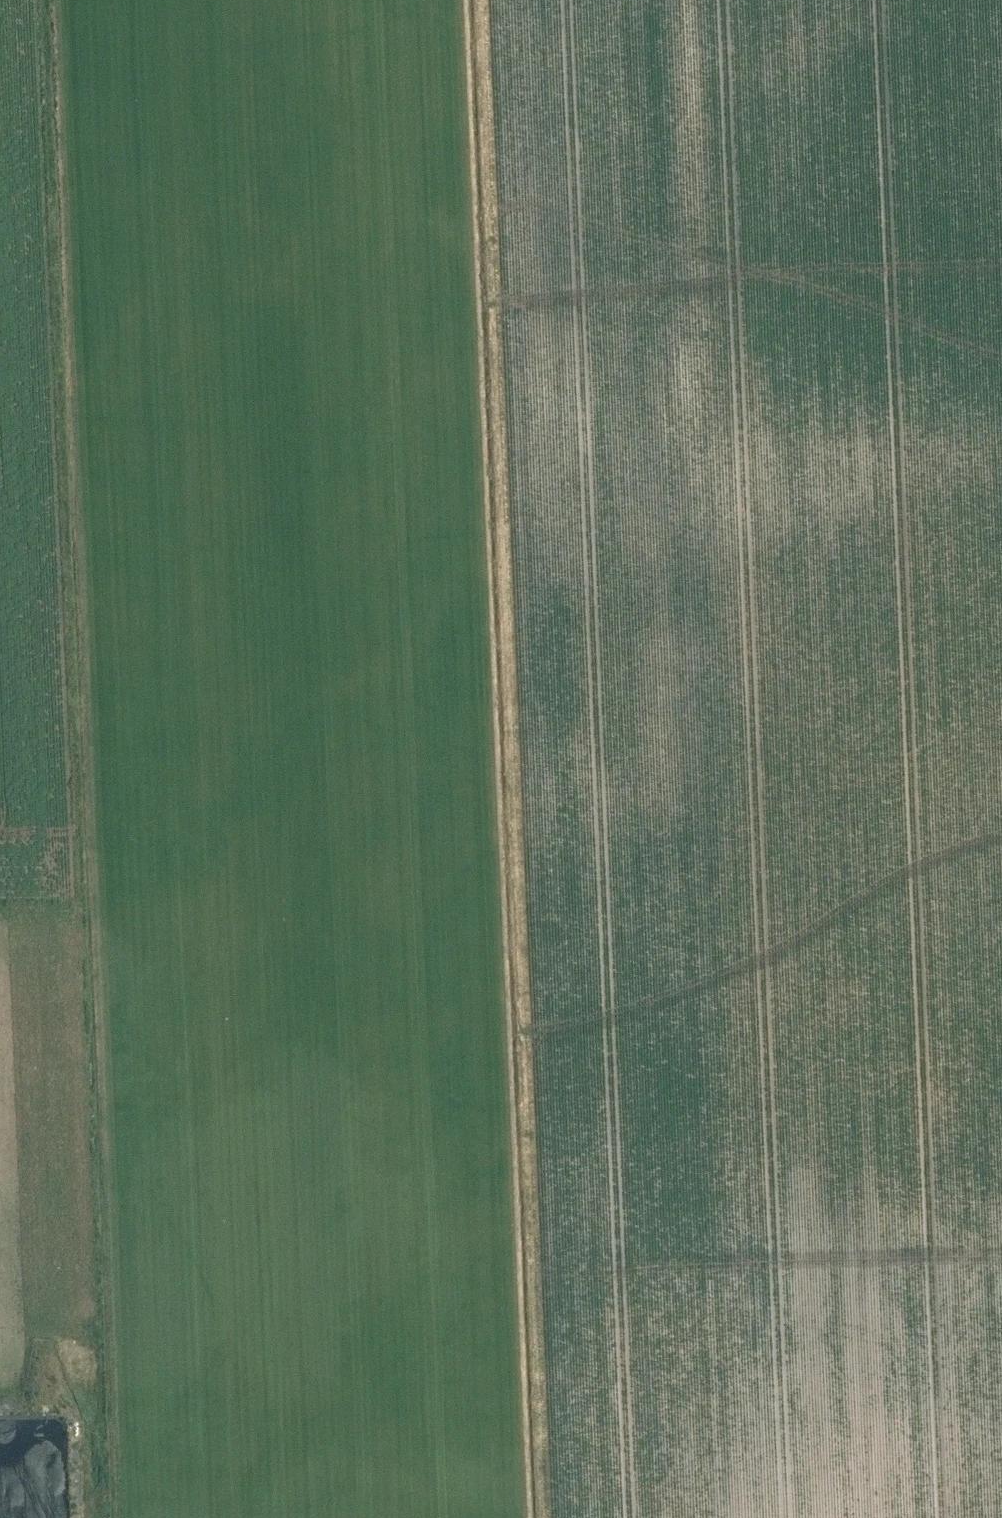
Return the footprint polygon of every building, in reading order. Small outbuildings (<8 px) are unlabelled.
[(47,1437),(0,1438),(0,1491),(10,1491),(10,1517),(35,1517),(49,1517),(47,1437)]
